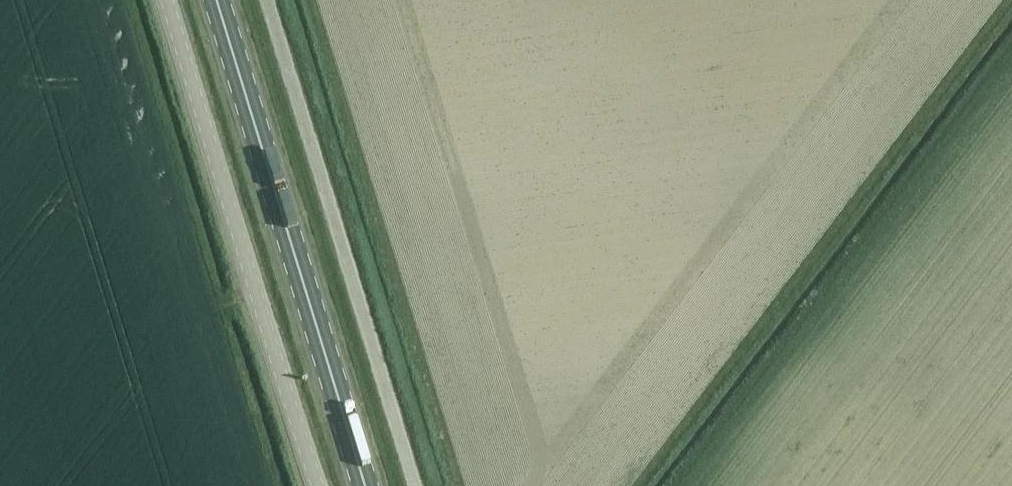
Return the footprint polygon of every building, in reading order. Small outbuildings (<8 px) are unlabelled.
[(351,349),(357,365),(367,361),(360,345),(351,349)]
